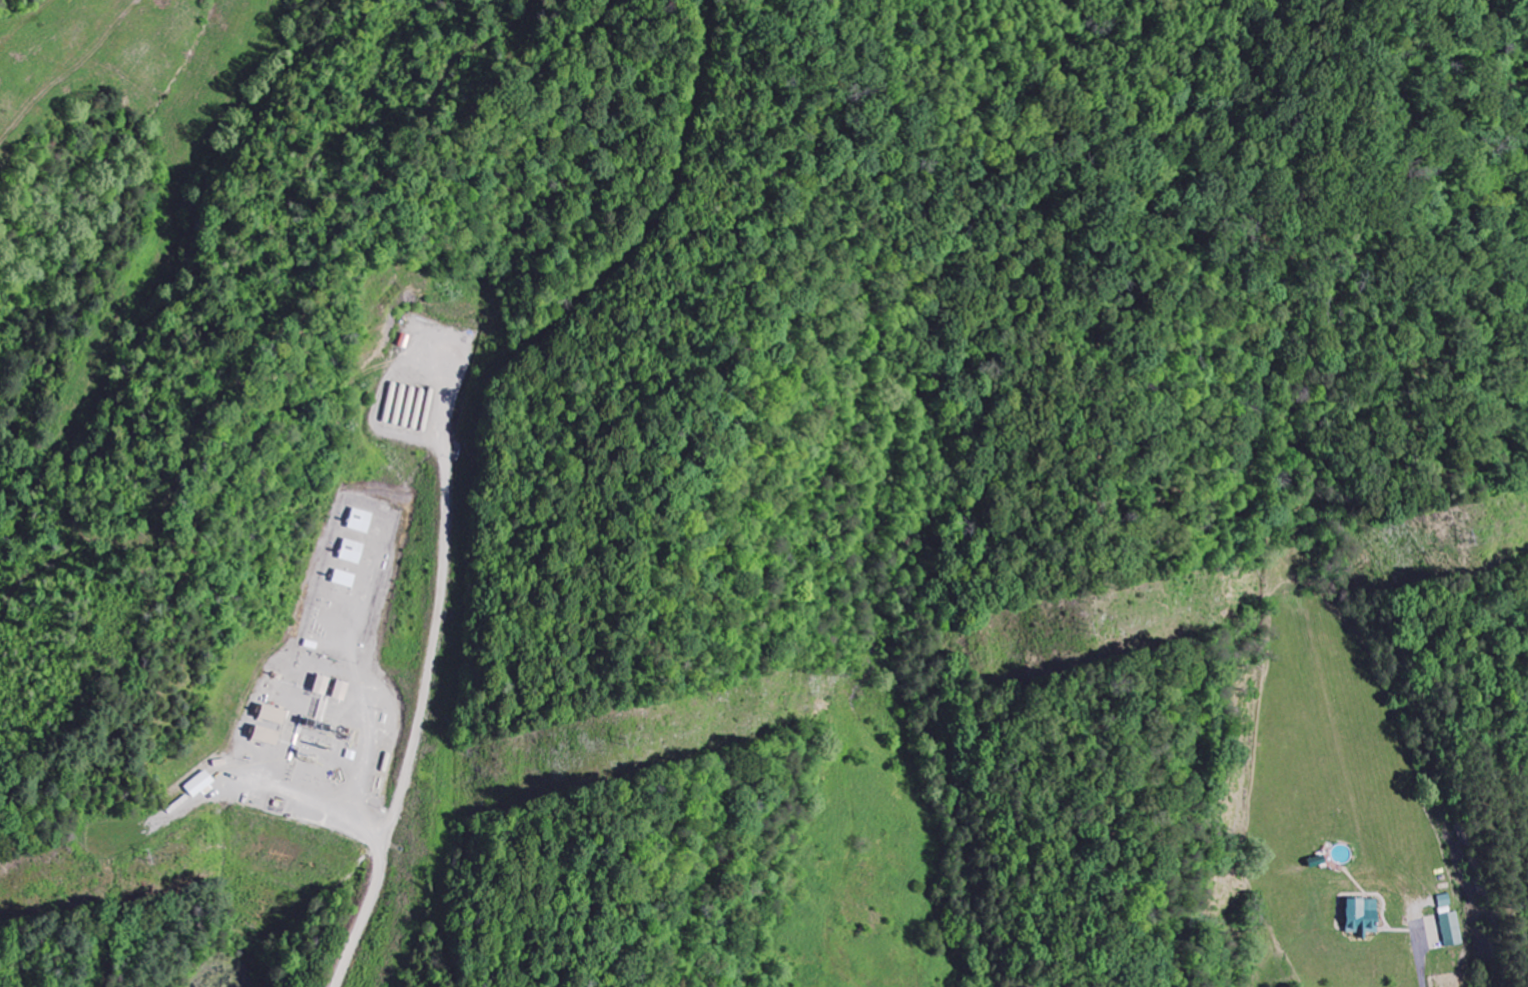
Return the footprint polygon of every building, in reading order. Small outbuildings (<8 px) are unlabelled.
[(350,527),(370,533),(375,512),(355,507),(350,527)] [(361,563),(365,541),(345,538),(341,559),(361,563)] [(284,723),(287,709),(265,704),(262,719),(284,723)] [(277,745),(281,731),(260,724),(256,738),(277,745)] [(197,798),(220,782),(211,769),(187,784),(197,798)] [(1345,898),(1344,931),(1355,931),(1354,938),(1361,938),(1361,932),(1376,932),(1377,899),(1345,898)] [(1464,943),(1461,911),(1442,913),(1445,945),(1464,943)]
